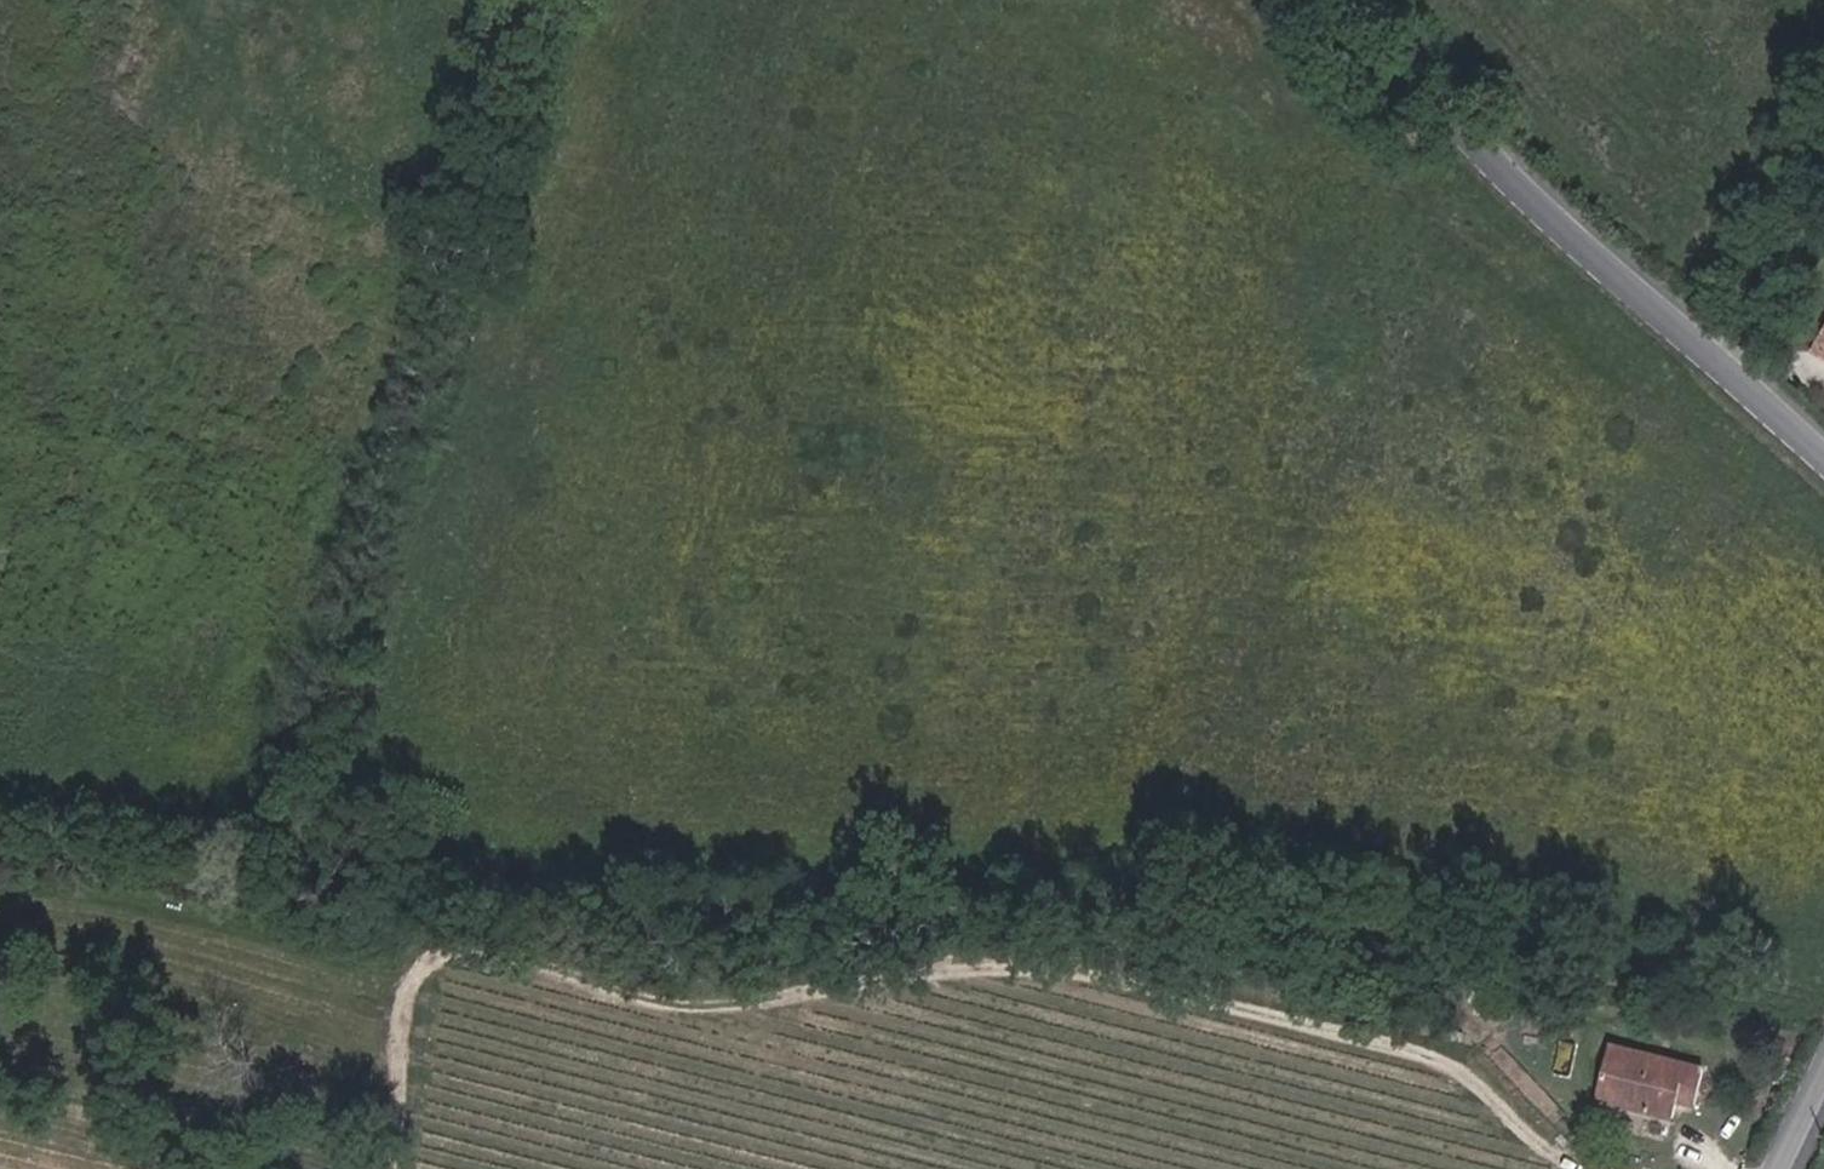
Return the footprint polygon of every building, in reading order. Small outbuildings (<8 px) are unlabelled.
[(1812,354),(1823,360),(1823,333),(1812,354)] [(1692,1105),(1701,1068),(1612,1046),(1598,1100),(1670,1118),(1674,1101),(1692,1105)]
